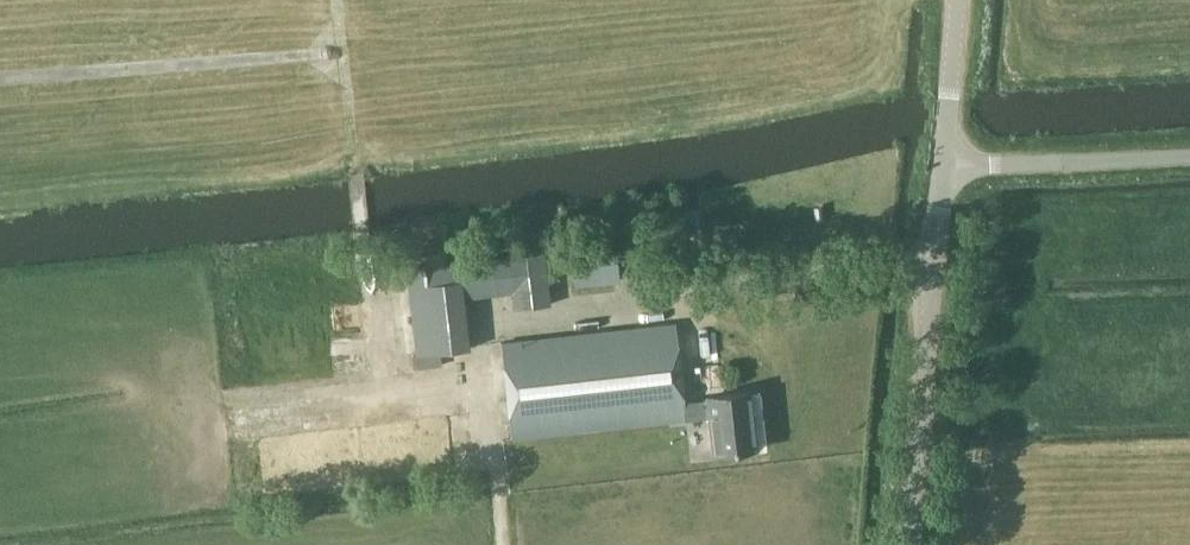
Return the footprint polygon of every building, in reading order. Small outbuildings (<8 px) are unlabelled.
[(840,219),(831,220),(831,227),(841,226),(840,219)] [(407,269),(418,355),(440,352),(469,349),(463,298),(514,292),(516,309),(550,305),(544,253),(407,269)] [(618,258),(573,263),(576,287),(620,282),(618,258)] [(502,344),(513,439),(687,419),(710,417),(715,454),(758,449),(750,392),(708,397),(709,400),(685,403),(676,325),(502,344)] [(412,356),(414,370),(442,367),(440,352),(418,355),(412,356)]
